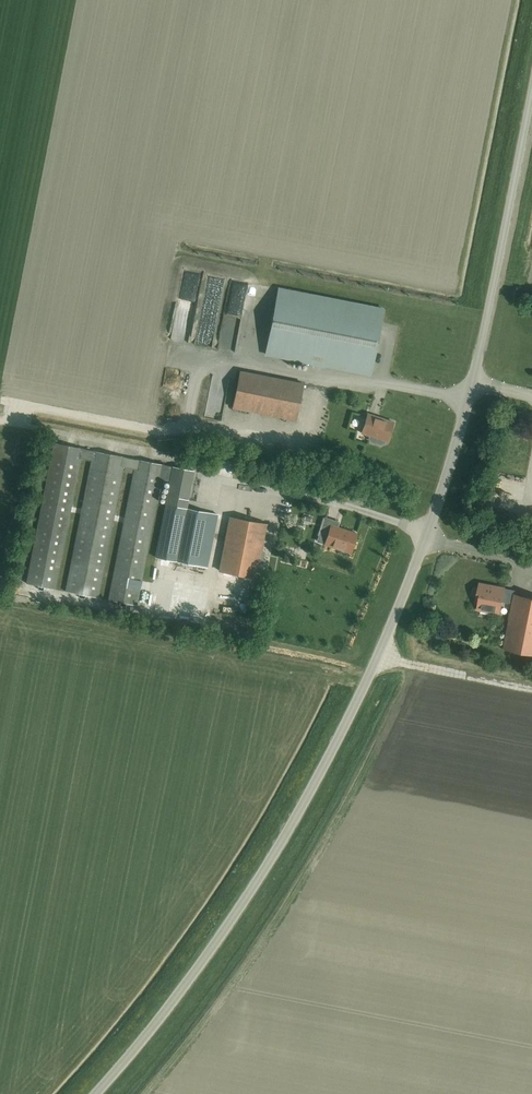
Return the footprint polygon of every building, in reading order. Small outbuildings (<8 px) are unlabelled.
[(278,289),(265,354),(310,363),(310,365),(325,368),(326,366),(371,375),(383,310),(278,289)] [(296,420),(303,384),(240,371),(233,408),(296,420)] [(361,434),(369,436),(368,439),(371,442),(380,445),(384,444),(385,441),(387,441),(392,422),(367,415),(361,434)] [(164,465),(136,459),(136,460),(125,457),(54,443),(26,584),(54,589),(80,459),(91,461),(65,592),(97,598),(123,467),(134,469),(108,600),(136,606),(161,480),(169,481),(170,481),(173,467),(164,465)] [(173,467),(170,481),(169,481),(167,496),(188,500),(194,471),(173,467)] [(177,561),(187,509),(165,505),(155,557),(177,561)] [(187,509),(177,561),(198,565),(208,513),(187,509)] [(208,513),(198,565),(207,567),(217,515),(208,513)] [(255,578),(266,524),(228,517),(218,571),(255,578)] [(350,553),(356,534),(331,525),(324,544),(350,553)] [(515,594),(515,591),(506,589),(506,588),(479,583),(475,603),(478,603),(477,609),(501,614),(503,602),(512,603),(514,594),(515,594)] [(515,594),(514,594),(512,603),(504,648),(531,653),(531,598),(515,594)]
